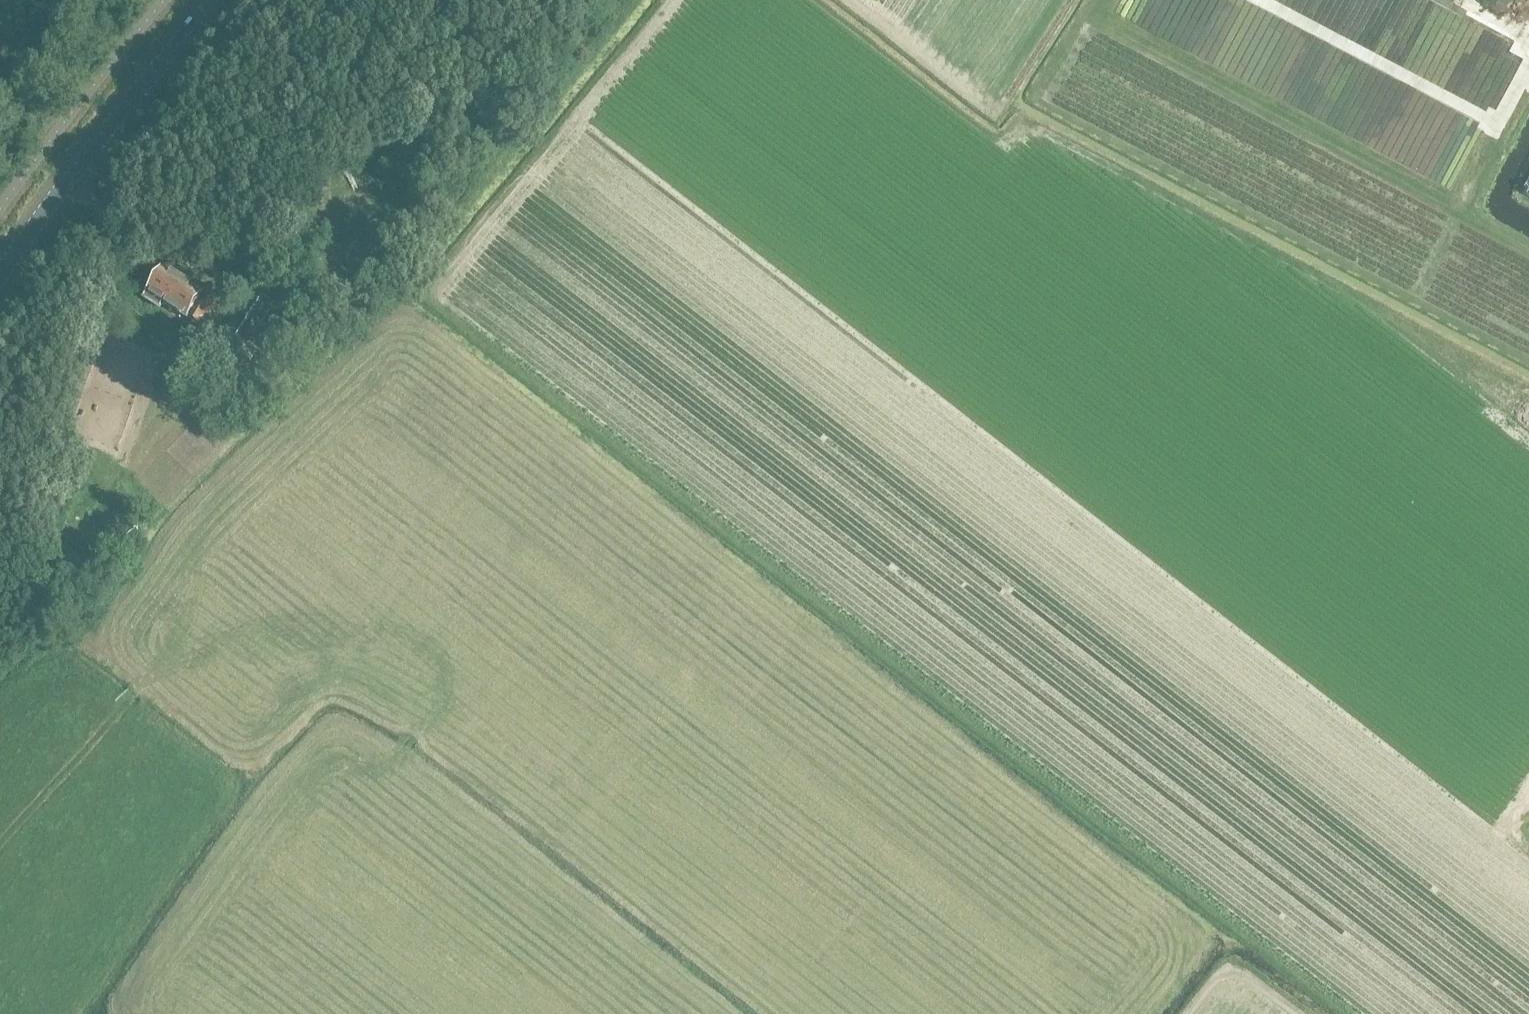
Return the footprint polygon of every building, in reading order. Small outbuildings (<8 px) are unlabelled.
[(207,328),(214,316),(225,299),(219,296),(221,292),(207,283),(201,292),(161,268),(145,295),(161,306),(163,303),(188,319),(189,318),(201,326),(202,325),(207,328)] [(246,363),(253,359),(243,344),(236,348),(246,363)]
